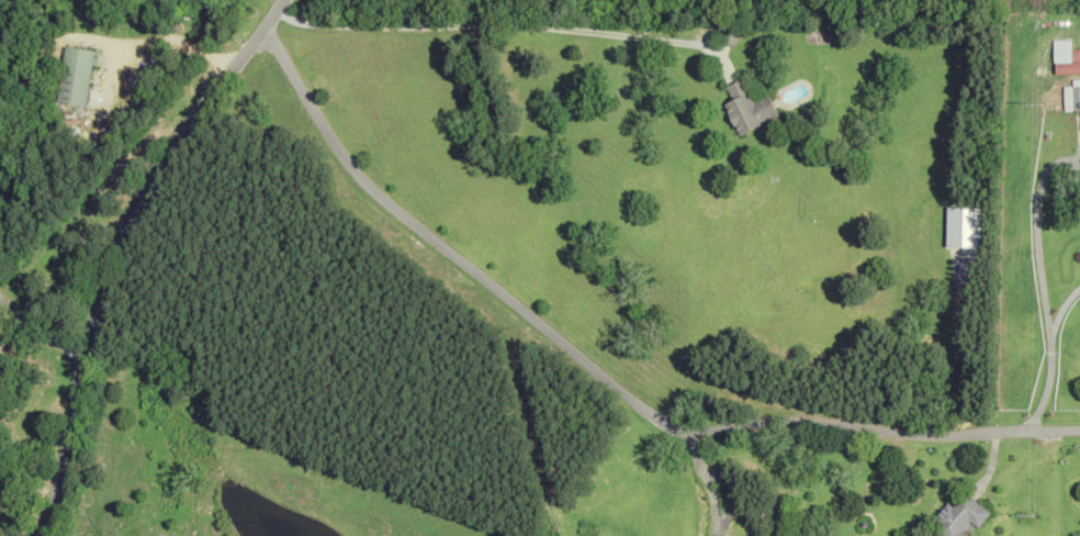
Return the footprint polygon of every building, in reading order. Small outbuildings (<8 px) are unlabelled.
[(1049,26),(1060,26),(1060,15),(1049,15),(1049,26)] [(733,46),(742,32),(731,25),(722,38),(733,46)] [(90,50),(60,47),(54,103),(84,106),(90,50)] [(1054,63),(1054,74),(1079,74),(1079,63),(1054,63)] [(740,135),(779,117),(768,93),(756,99),(747,78),(729,86),(735,100),(725,104),(740,135)] [(1062,111),(1079,111),(1079,86),(1062,86),(1062,111)] [(962,534),(969,523),(978,529),(990,511),(963,493),(953,508),(947,504),(931,528),(943,535),(965,535),(962,534)]
